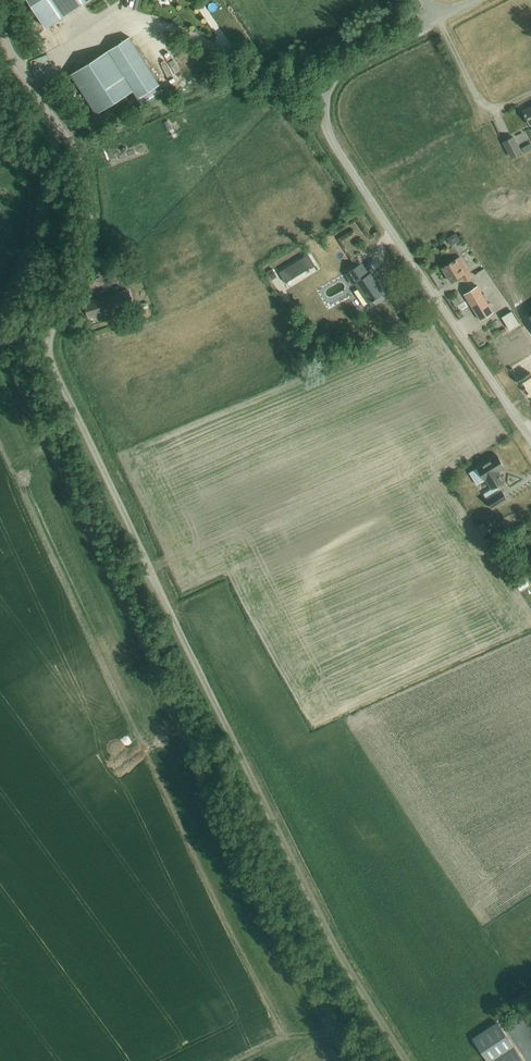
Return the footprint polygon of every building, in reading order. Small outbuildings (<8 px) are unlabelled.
[(90,0),(29,0),(46,28),(90,0)] [(129,37),(108,51),(133,90),(138,98),(160,84),(131,39),(129,37)] [(108,51),(71,74),(96,113),(133,90),(108,51)] [(530,125),(530,124),(530,106),(522,111),(530,125)] [(504,142),(512,158),(521,152),(513,137),(504,142)] [(308,254),(279,272),(286,283),(315,265),(308,254)] [(449,264),(442,268),(451,282),(461,275),(465,280),(472,276),(460,257),(449,264)] [(375,298),(384,293),(370,273),(366,276),(359,265),(346,274),(353,285),(356,283),(369,302),(373,300),(373,301),(376,300),(375,298)] [(274,268),(267,272),(272,281),(279,277),(274,268)] [(140,282),(138,275),(126,279),(127,285),(140,282)] [(477,286),(464,294),(480,321),(494,312),(477,286)] [(89,316),(89,318),(133,305),(129,290),(85,303),(85,306),(80,307),(83,315),(84,315),(85,317),(89,316)] [(513,329),(524,322),(515,308),(504,315),(513,329)] [(530,377),(530,357),(513,364),(520,381),(530,377)] [(478,468),(470,473),(477,484),(485,479),(485,480),(486,480),(492,489),(505,481),(499,472),(505,468),(497,455),(477,467),(478,468)] [(498,485),(484,494),(487,499),(487,500),(493,509),(507,499),(502,490),(498,485)] [(486,534),(492,531),(486,520),(481,523),(486,534)] [(518,582),(524,593),(530,589),(530,580),(528,576),(518,582)] [(488,1060),(524,1060),(499,1023),(474,1040),(488,1060)]
